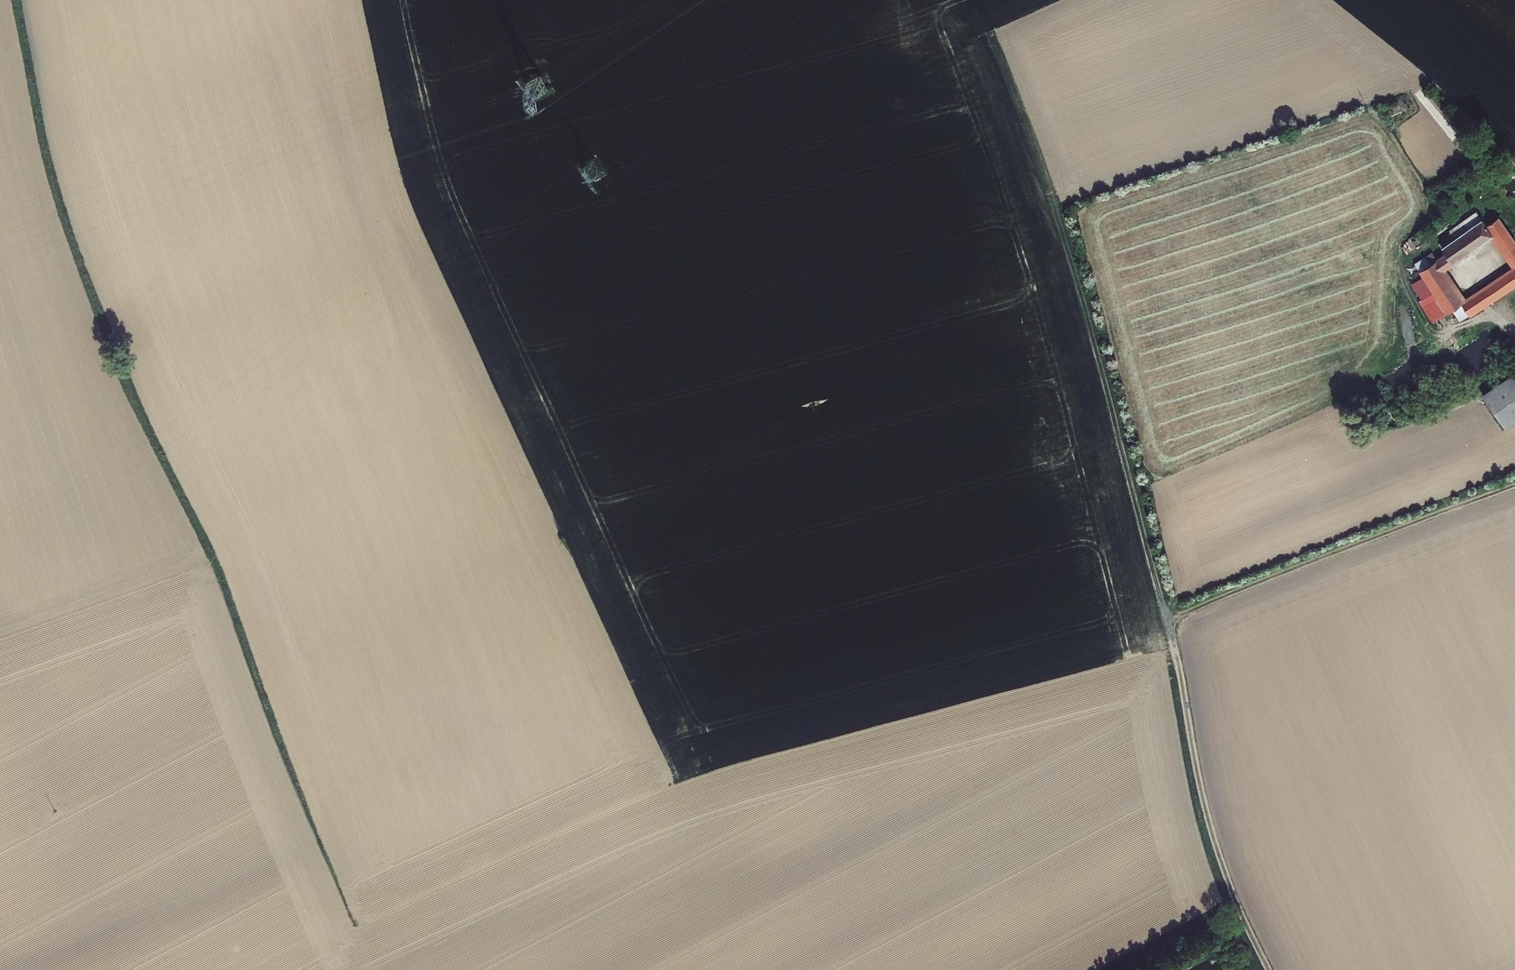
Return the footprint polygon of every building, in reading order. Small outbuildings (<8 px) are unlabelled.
[(1411,281),(1423,299),(1418,302),(1432,322),(1451,309),(1461,302),(1469,313),(1489,300),(1514,283),(1514,245),(1514,244),(1514,242),(1514,240),(1499,216),(1486,225),(1477,213),(1451,231),(1455,237),(1442,246),(1444,249),(1435,255),(1432,251),(1415,262),(1423,273),(1411,281)] [(1459,320),(1469,313),(1461,302),(1451,309),(1459,320)] [(1499,428),(1514,418),(1514,370),(1477,394),(1499,428)]
